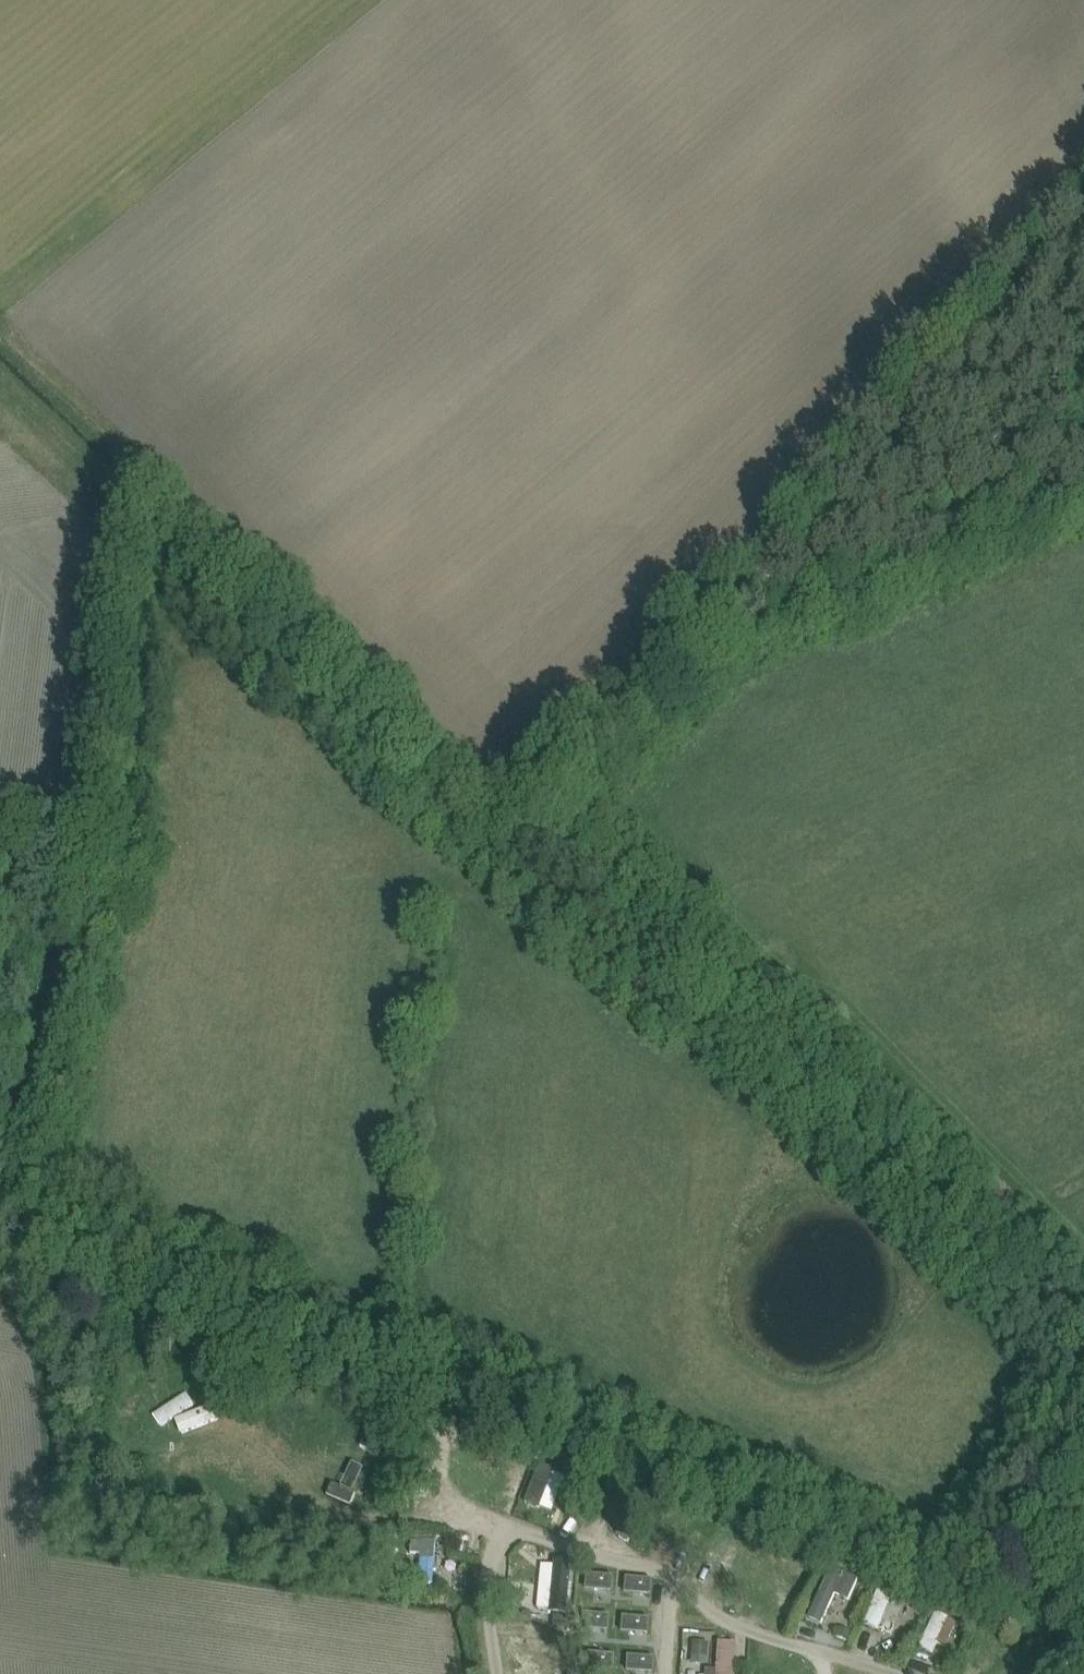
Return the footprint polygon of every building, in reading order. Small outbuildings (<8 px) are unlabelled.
[(729,1530),(703,1566),(715,1573),(740,1538),(729,1530)] [(433,1589),(436,1537),(411,1535),(410,1556),(420,1557),(418,1588),(433,1589)]
